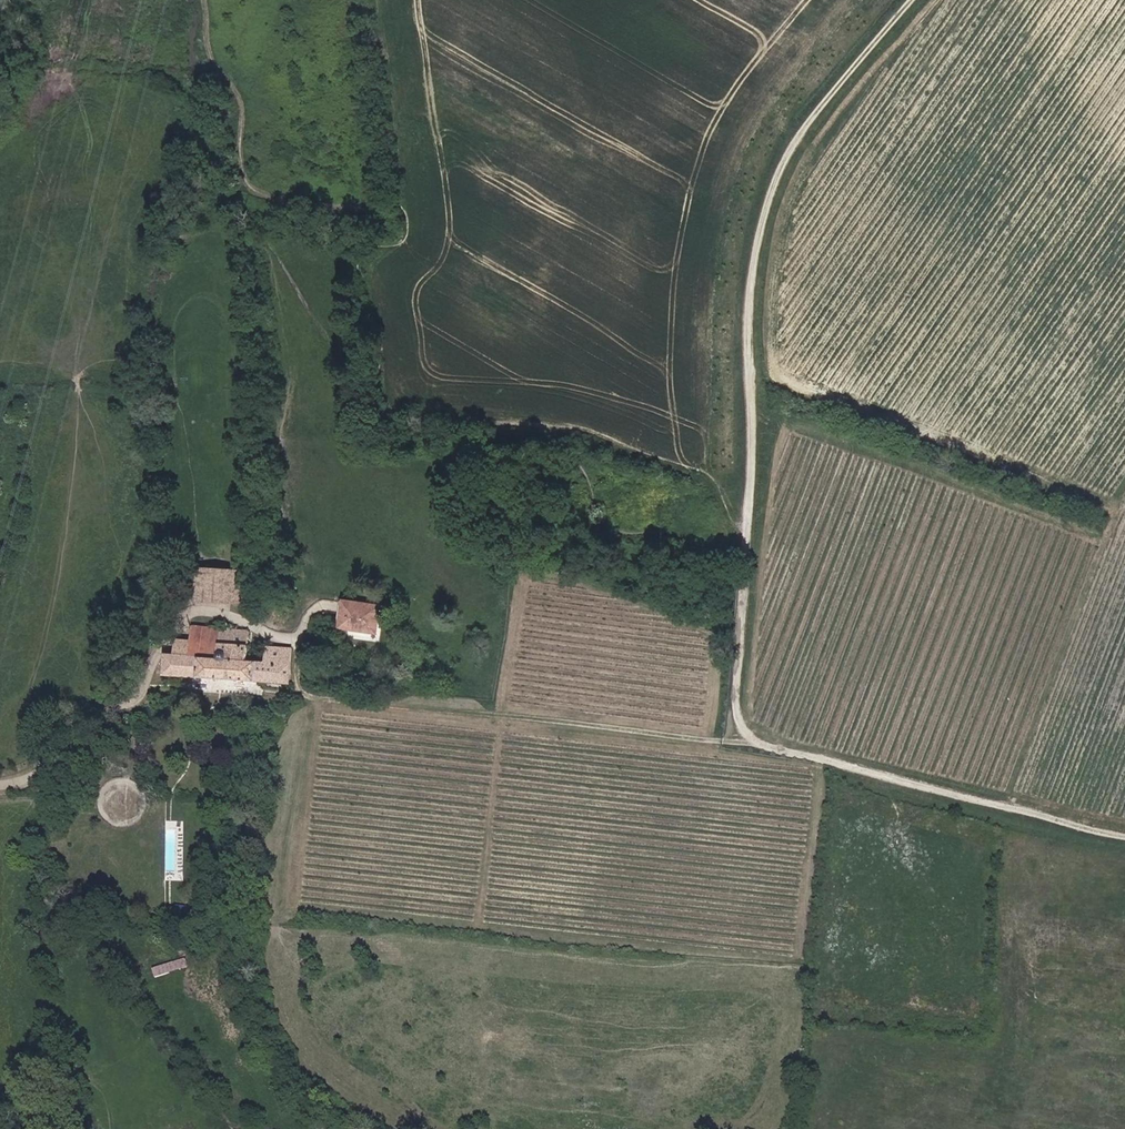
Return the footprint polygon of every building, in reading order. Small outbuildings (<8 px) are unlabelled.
[(203,595),(235,597),(237,566),(205,564),(203,595)] [(235,597),(250,598),(253,567),(237,566),(235,597)] [(345,619),(376,622),(377,594),(347,592),(345,619)] [(376,622),(382,622),(384,595),(377,594),(376,622)] [(273,660),(253,659),(255,624),(198,620),(196,635),(195,647),(182,647),(170,646),(169,666),(270,673),(269,683),(285,683),(286,674),(294,675),(295,661),(273,660)] [(182,647),(195,647),(196,635),(183,634),(182,647)] [(273,660),(295,661),(295,644),(273,643),(273,660)] [(156,977),(183,968),(180,959),(153,968),(156,977)]
